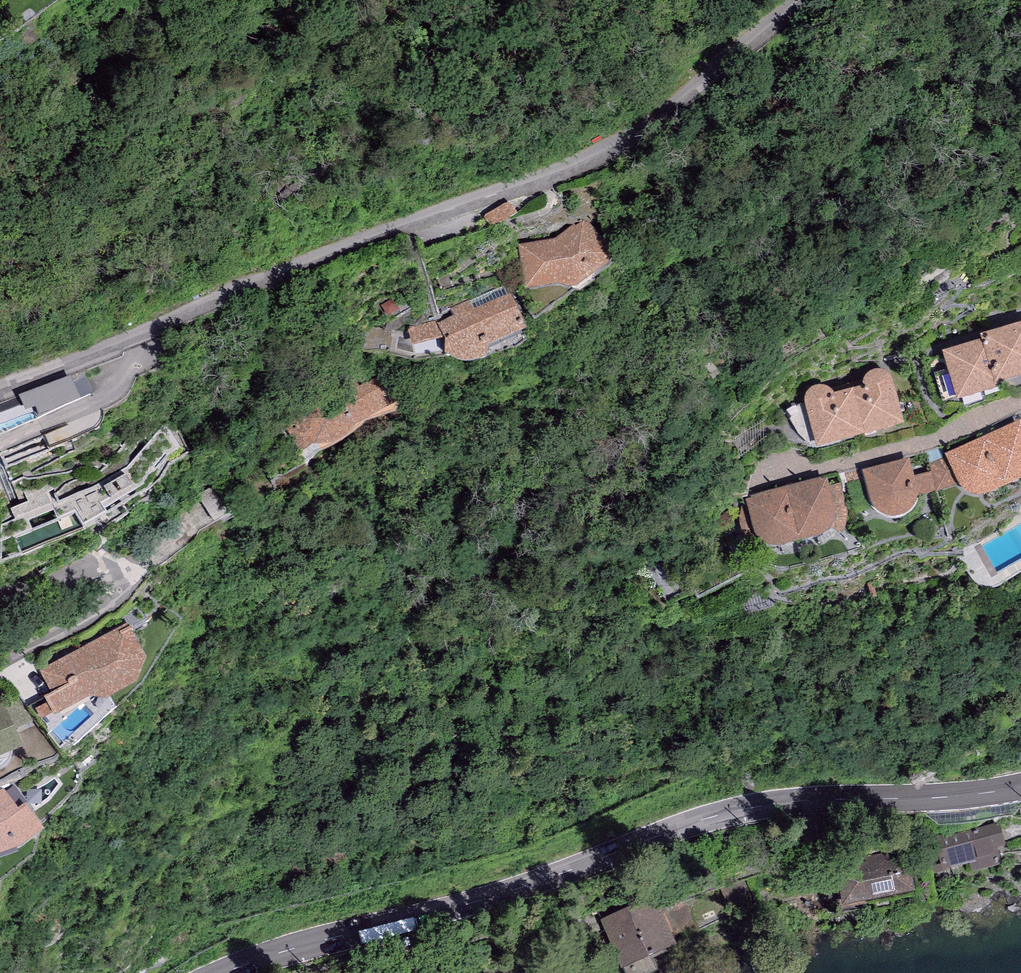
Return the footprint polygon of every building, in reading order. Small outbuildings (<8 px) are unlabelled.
[(509,202),(484,218),(493,231),(518,215),(509,202)] [(554,241),(518,246),(526,291),(534,289),(559,285),(567,289),(572,290),(575,291),(578,289),(607,267),(610,265),(611,260),(611,255),(610,249),(607,243),(601,239),(587,221),(576,228),(574,226),(554,241)] [(507,285),(470,300),(474,311),(511,296),(507,285)] [(454,317),(439,324),(445,339),(444,353),(447,357),(451,360),(455,363),(459,366),(466,367),(472,365),(477,364),(482,362),(485,359),(488,350),(527,330),(511,296),(474,311),(470,300),(450,309),(454,317)] [(393,299),(380,307),(388,320),(401,312),(393,299)] [(445,339),(439,324),(437,321),(413,326),(414,329),(409,332),(410,338),(399,335),(398,338),(395,353),(411,358),(444,353),(445,339)] [(995,387),(1020,379),(1020,325),(980,337),(981,343),(995,387)] [(995,387),(981,343),(944,354),(958,402),(996,390),(995,387)] [(855,391),(866,436),(904,426),(895,390),(894,384),(891,380),(888,376),(883,373),(879,372),(874,373),(870,376),(866,379),(864,382),(863,385),(863,389),(855,391)] [(355,378),(282,421),(302,453),(312,445),(317,448),(324,450),(331,450),(340,446),(347,443),(352,436),(358,430),(364,425),(398,404),(381,375),(359,386),(355,378)] [(818,450),(866,436),(855,391),(834,397),(832,394),(829,391),(826,389),(821,388),(817,388),(814,390),(811,392),(808,395),(805,399),(805,403),(805,408),(818,450)] [(945,456),(946,457),(958,486),(961,490),(966,494),(972,496),(978,497),(984,497),(1020,481),(1020,422),(945,456)] [(97,487),(53,506),(66,532),(85,527),(108,514),(105,510),(145,486),(180,449),(163,428),(127,470),(97,487)] [(958,486),(946,457),(928,464),(931,473),(937,492),(958,486)] [(910,460),(864,471),(871,502),(871,506),(875,510),(877,513),(883,517),(890,519),(894,520),(902,518),(907,516),(912,512),(916,506),(917,501),(918,497),(918,495),(914,477),(910,460)] [(863,468),(845,473),(856,512),(871,506),(871,502),(864,471),(863,468)] [(931,473),(914,477),(918,495),(918,497),(937,492),(931,473)] [(743,504),(739,526),(751,524),(754,535),(756,540),(760,543),(766,547),(771,550),(777,550),(808,541),(819,539),(825,536),(830,533),(833,528),(835,526),(836,521),(836,513),(829,487),(827,480),(822,482),(821,479),(750,497),(750,500),(746,501),(743,504)] [(835,526),(833,528),(842,534),(844,531),(846,528),(847,523),(848,519),(848,513),(847,508),(845,503),(841,483),(829,487),(836,513),(836,521),(835,526)] [(127,625),(41,671),(53,695),(45,699),(48,704),(37,709),(43,720),(50,716),(54,714),(56,716),(90,698),(98,699),(106,702),(137,688),(146,661),(127,625)] [(3,701),(0,702),(0,759),(23,749),(3,701)] [(0,790),(0,857),(21,850),(45,831),(24,804),(18,809),(3,788),(0,790)] [(955,832),(933,837),(936,849),(928,851),(934,875),(969,866),(972,875),(1002,867),(998,850),(1006,848),(999,823),(974,829),(955,834),(955,832)] [(914,894),(905,849),(836,863),(844,908),(914,894)] [(679,885),(656,893),(669,929),(693,921),(679,885)] [(601,915),(622,972),(626,972),(651,963),(677,952),(669,929),(656,893),(601,915)] [(651,963),(626,972),(656,972),(651,963)]
